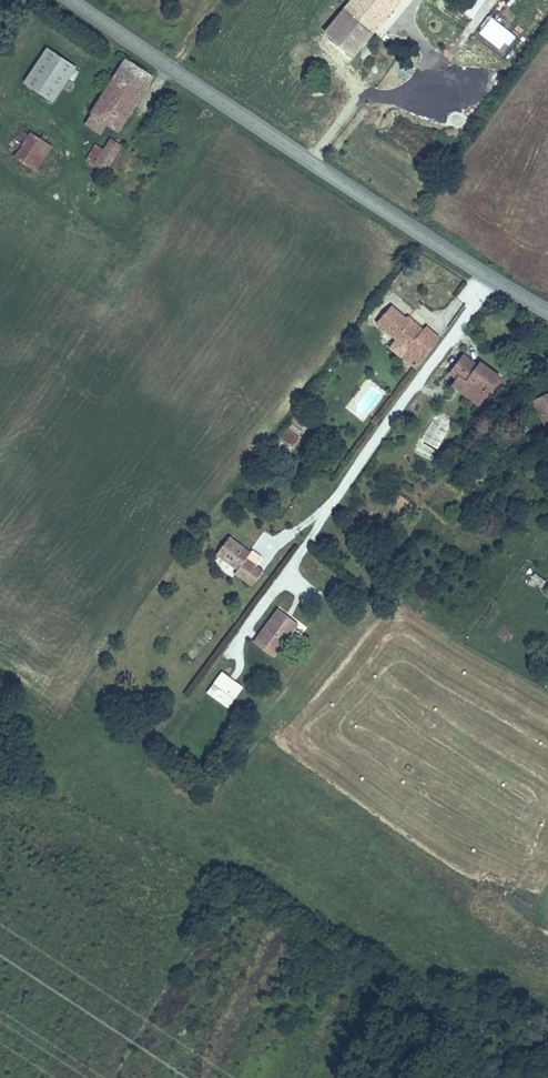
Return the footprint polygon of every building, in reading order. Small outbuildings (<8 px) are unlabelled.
[(365,8),(372,0),(355,0),(365,8)] [(365,8),(377,19),(393,0),(372,0),(365,8)] [(458,7),(473,18),(485,0),(463,0),(458,7)] [(41,38),(11,80),(31,95),(36,89),(49,99),(74,64),(41,38)] [(119,54),(108,68),(134,87),(145,73),(119,54)] [(134,87),(108,68),(77,107),(94,119),(104,126),(134,87)] [(36,89),(31,95),(44,105),(49,99),(36,89)] [(398,112),(413,120),(417,113),(401,105),(398,112)] [(94,119),(77,107),(70,116),(87,127),(94,119)] [(4,150),(23,127),(14,119),(0,138),(0,147),(4,150)] [(35,136),(23,127),(4,150),(17,160),(31,142),(35,136)] [(108,141),(93,131),(84,143),(79,139),(68,152),(87,167),(108,141)] [(381,320),(369,337),(415,370),(431,348),(418,339),(416,341),(403,332),(400,335),(381,320)] [(443,382),(451,388),(453,385),(461,390),(459,393),(480,408),(496,384),(477,371),(472,378),(464,372),(466,370),(457,363),(443,382)] [(451,388),(446,395),(475,415),(480,408),(459,393),(461,390),(453,385),(451,388)] [(532,407),(547,432),(547,397),(532,407)] [(294,447),(300,437),(286,428),(280,438),(294,447)] [(402,516),(412,506),(401,495),(391,505),(402,516)] [(236,562),(239,558),(244,551),(222,536),(209,554),(231,570),(228,574),(244,586),(256,570),(249,566),(247,570),(236,562)] [(249,566),(239,558),(236,562),(247,570),(249,566)] [(530,580),(542,588),(547,580),(534,573),(530,580)] [(293,625),(274,611),(248,645),(268,659),(293,625)] [(228,708),(244,686),(222,670),(206,692),(228,708)]
